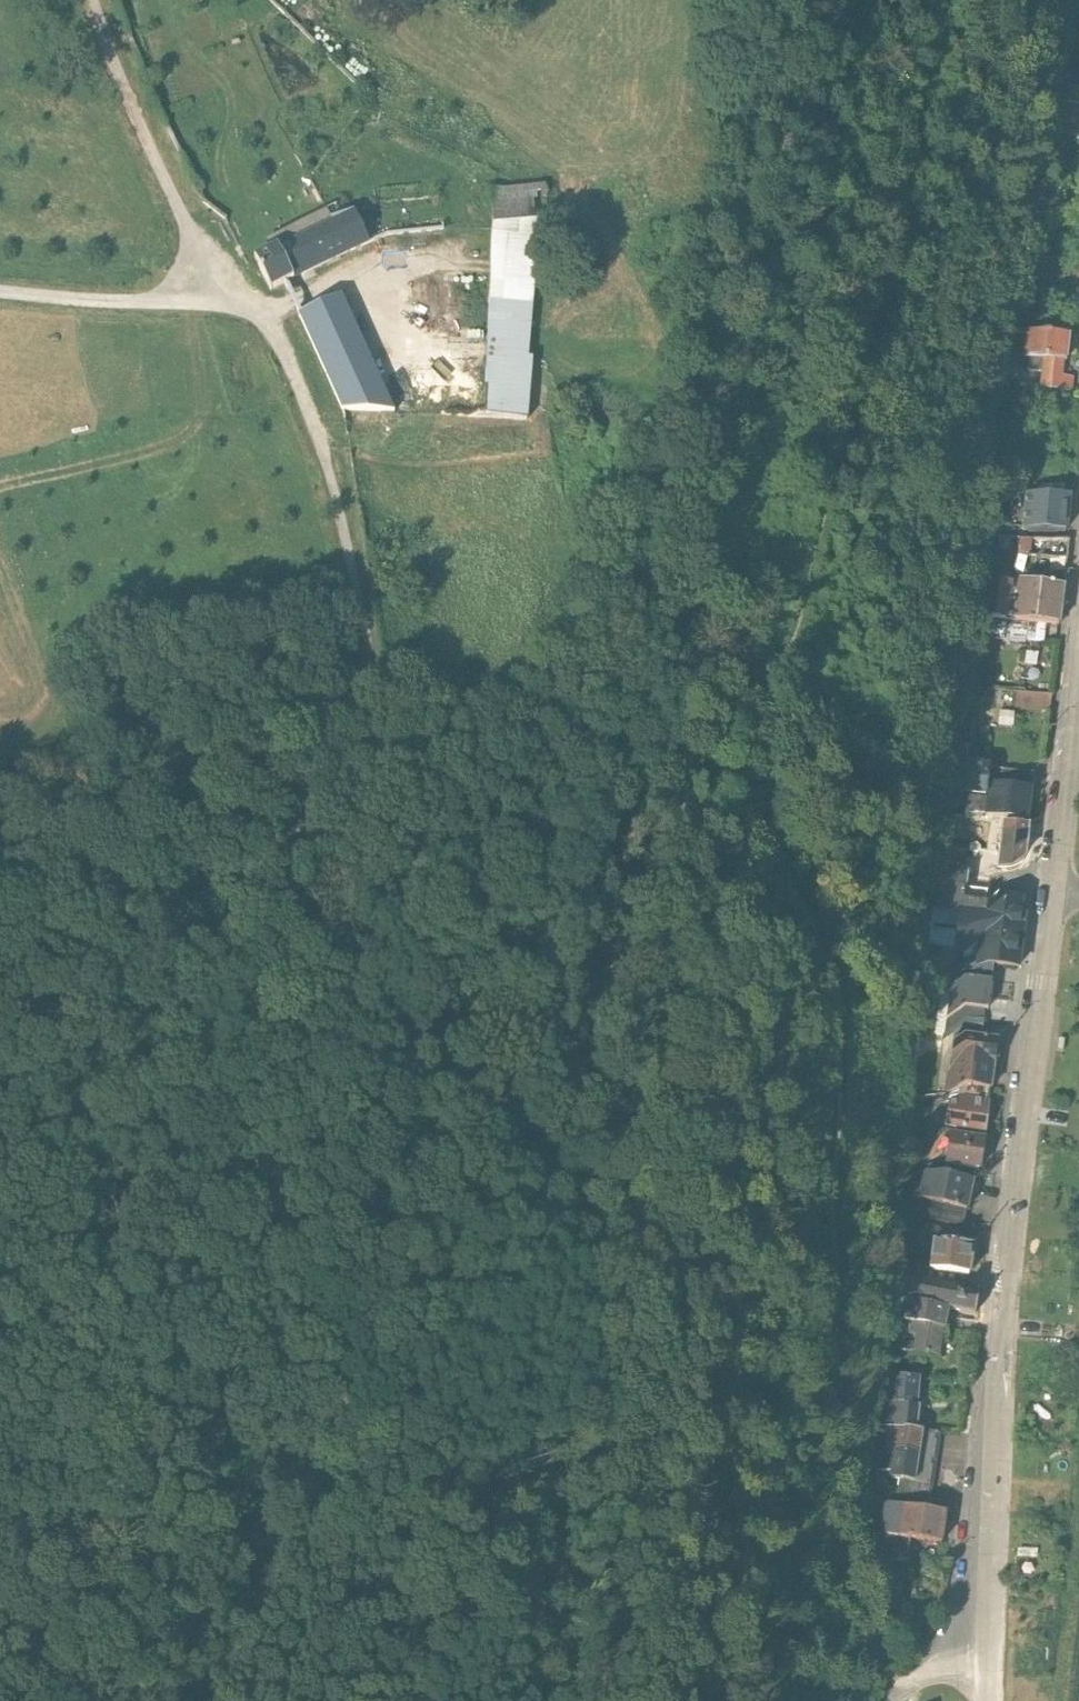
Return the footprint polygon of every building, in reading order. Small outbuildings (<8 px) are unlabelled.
[(1072,61),(1073,48),(1066,47),(1064,60),(1072,61)] [(1072,61),(1070,74),(1078,75),(1078,62),(1072,61)] [(341,291),(298,312),(342,414),(526,423),(531,361),(527,360),(539,225),(543,224),(546,187),(488,193),(491,226),(491,227),(489,289),(484,384),(383,381),(341,291)] [(274,249),(252,260),(270,293),(287,285),(293,282),(294,283),(320,270),(366,248),(365,245),(352,213),(328,221),(330,225),(306,236),(300,225),(270,241),(274,249)] [(1046,332),(1044,349),(1078,354),(1078,342),(1078,339),(1068,338),(1069,322),(1072,322),(1075,297),(1030,292),(1028,317),(1034,318),(1047,319),(1046,332)] [(1047,319),(1034,318),(1032,331),(1046,332),(1047,319)] [(1030,453),(1026,489),(1072,494),(1076,458),(1030,453)] [(1025,498),(1023,515),(1034,516),(1036,499),(1025,498)] [(1012,582),(1016,551),(1017,544),(992,540),(986,578),(1012,582)] [(1017,582),(1051,586),(1064,587),(1069,548),(1023,540),(1022,552),(1017,582)] [(1012,582),(986,578),(978,611),(989,614),(993,599),(1031,604),(1032,602),(1049,604),(1051,586),(1017,582),(1022,552),(1016,551),(1012,582)] [(1022,653),(1020,669),(1056,673),(1058,658),(1022,653)] [(966,754),(969,725),(962,722),(961,773),(970,774),(970,754),(966,754)] [(966,754),(970,754),(991,757),(994,730),(994,728),(969,725),(966,754)] [(970,754),(970,774),(970,778),(989,778),(993,746),(1036,752),(1038,735),(994,730),(991,757),(970,754)] [(993,746),(989,778),(1033,784),(1037,752),(1036,752),(993,746)] [(1008,785),(1002,833),(1027,837),(1033,789),(1008,785)] [(971,836),(972,827),(974,811),(955,809),(952,834),(971,836)] [(972,827),(971,836),(985,839),(986,830),(972,827)] [(981,922),(978,943),(981,944),(984,944),(995,948),(1021,951),(1024,928),(1025,922),(1028,899),(1023,898),(1025,883),(998,879),(999,866),(991,865),(993,855),(948,849),(945,873),(955,874),(949,918),(981,922)] [(952,960),(993,964),(995,948),(984,944),(981,944),(978,943),(946,939),(943,959),(952,960)] [(993,964),(952,960),(949,989),(938,988),(937,1001),(945,1002),(956,999),(961,998),(988,997),(989,994),(993,964)] [(956,999),(945,1002),(943,1017),(953,1018),(947,1070),(951,1070),(968,1070),(992,1074),(999,1023),(982,1021),(983,1018),(999,1020),(1001,1020),(1004,999),(1002,999),(988,997),(961,998),(956,999)] [(968,1070),(951,1070),(946,1111),(987,1116),(992,1074),(968,1070)] [(950,1120),(946,1150),(976,1154),(980,1124),(950,1120)] [(906,1138),(904,1144),(915,1148),(917,1144),(918,1142),(906,1138)] [(919,1185),(926,1155),(914,1153),(908,1178),(910,1179),(905,1199),(963,1212),(964,1211),(967,1196),(919,1185)] [(919,1185),(967,1196),(970,1196),(977,1166),(926,1155),(919,1185)] [(933,1226),(945,1228),(945,1221),(940,1214),(928,1212),(921,1218),(920,1229),(926,1236),(932,1236),(933,1226)] [(933,1226),(932,1236),(930,1256),(963,1260),(973,1261),(976,1231),(945,1228),(933,1226)] [(950,1271),(962,1273),(963,1260),(930,1256),(926,1266),(949,1270),(950,1271)] [(905,1287),(951,1295),(977,1299),(980,1276),(962,1273),(950,1271),(904,1262),(901,1286),(905,1287)] [(903,1307),(947,1315),(948,1306),(951,1295),(905,1287),(901,1306),(903,1307)] [(948,1306),(947,1315),(955,1316),(957,1308),(948,1306)] [(897,1339),(903,1340),(941,1343),(947,1315),(903,1307),(899,1325),(897,1339)] [(903,1340),(897,1339),(891,1338),(891,1346),(896,1347),(903,1344),(903,1340)] [(865,1413),(876,1415),(878,1391),(889,1392),(890,1386),(877,1385),(879,1363),(870,1359),(865,1413)] [(876,1415),(877,1415),(889,1416),(918,1417),(921,1393),(919,1393),(922,1365),(891,1363),(879,1363),(877,1385),(890,1386),(889,1392),(878,1391),(876,1415)] [(876,1415),(865,1413),(863,1432),(875,1434),(877,1415),(876,1415)] [(918,1417),(889,1416),(887,1435),(921,1440),(925,1418),(918,1417)] [(921,1440),(917,1469),(931,1472),(933,1462),(936,1463),(943,1420),(938,1419),(925,1418),(921,1440)] [(921,1440),(887,1435),(887,1436),(879,1434),(876,1457),(890,1460),(891,1466),(903,1467),(917,1469),(921,1440)] [(917,1469),(903,1467),(901,1483),(914,1484),(912,1495),(947,1500),(949,1488),(929,1485),(931,1472),(917,1469)] [(912,1495),(885,1493),(882,1523),(912,1526),(943,1530),(947,1500),(912,1495)] [(910,1547),(912,1526),(882,1523),(870,1522),(868,1543),(910,1547)]
